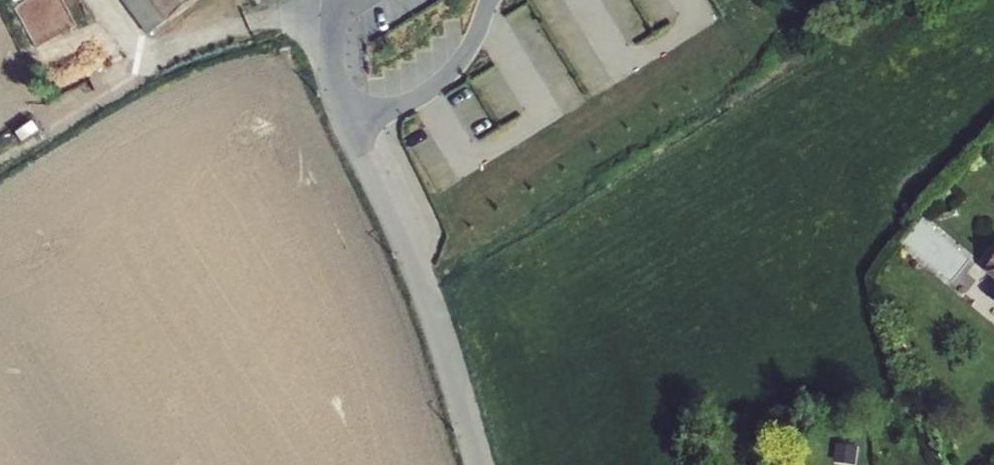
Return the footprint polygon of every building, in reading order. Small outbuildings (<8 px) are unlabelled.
[(148,0),(120,0),(147,36),(166,25),(148,0)] [(166,25),(200,0),(148,0),(166,25)] [(497,118),(520,110),(505,68),(482,76),(497,118)] [(982,273),(993,283),(993,259),(982,273)] [(985,297),(993,305),(993,287),(985,297)]
